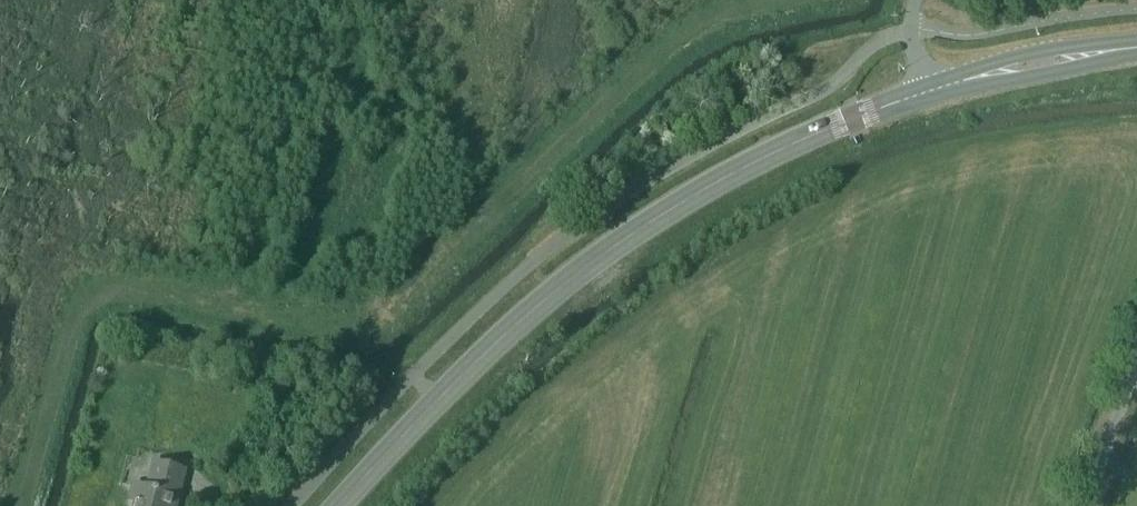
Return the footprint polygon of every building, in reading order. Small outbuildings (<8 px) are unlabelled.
[(184,470),(154,463),(148,489),(133,485),(130,501),(136,502),(135,505),(176,505),(184,470)]
